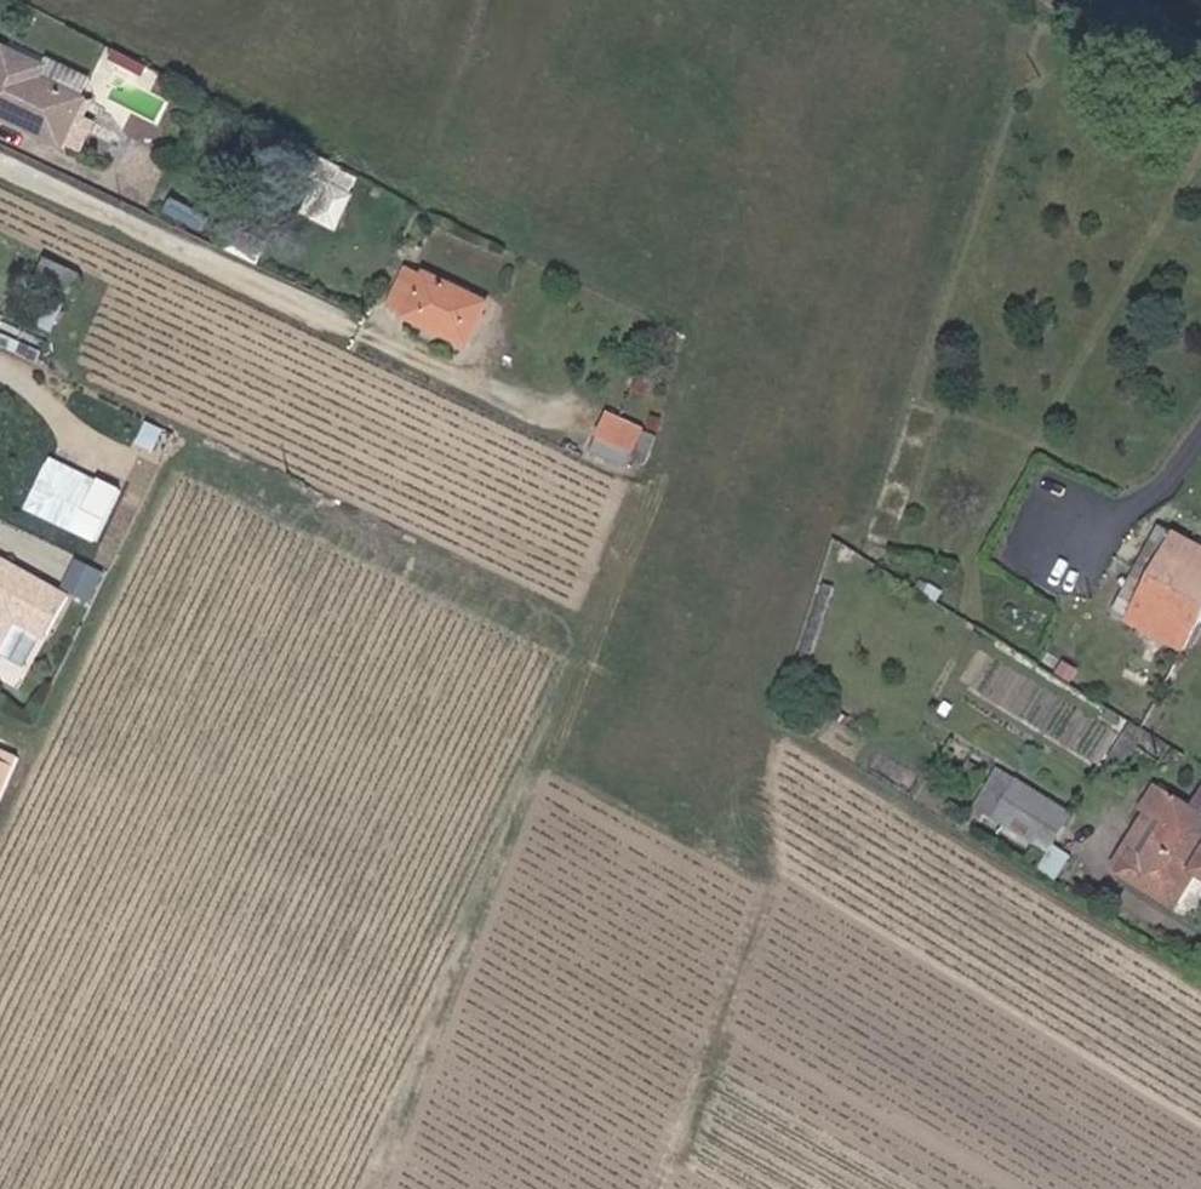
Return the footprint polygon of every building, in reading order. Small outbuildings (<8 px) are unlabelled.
[(0,58),(0,100),(67,132),(83,99),(55,86),(39,78),(44,67),(4,49),(0,58)] [(144,65),(117,52),(112,61),(139,74),(144,65)] [(55,86),(63,69),(47,62),(44,67),(39,78),(55,86)] [(75,151),(96,106),(83,99),(67,132),(62,145),(75,151)] [(0,100),(0,116),(62,145),(67,132),(0,100)] [(314,214),(329,183),(317,177),(302,209),(314,214)] [(334,224),(349,192),(329,183),(314,214),(334,224)] [(50,255),(44,267),(75,280),(80,268),(50,255)] [(408,262),(390,300),(409,309),(426,271),(408,262)] [(75,280),(44,267),(38,280),(68,294),(75,280)] [(407,312),(467,340),(488,297),(428,268),(426,271),(409,309),(407,312)] [(647,419),(613,404),(598,441),(632,456),(647,419)] [(99,540),(118,498),(50,466),(31,508),(99,540)] [(1194,545),(1153,617),(1133,607),(1126,618),(1146,629),(1145,631),(1196,659),(1200,650),(1200,549),(1194,545)] [(0,556),(0,649),(15,618),(48,634),(69,590),(0,556)] [(68,588),(97,599),(108,568),(80,557),(68,588)] [(22,755),(0,745),(0,802),(22,755)] [(1069,804),(1018,770),(1009,783),(1062,815),(1069,804)] [(1158,779),(1143,802),(1149,806),(1124,843),(1132,849),(1121,865),(1175,899),(1196,865),(1200,868),(1200,791),(1194,802),(1158,779)] [(1062,815),(1009,783),(992,811),(1003,817),(1011,807),(1030,820),(1024,831),(1044,843),(1062,815)]
